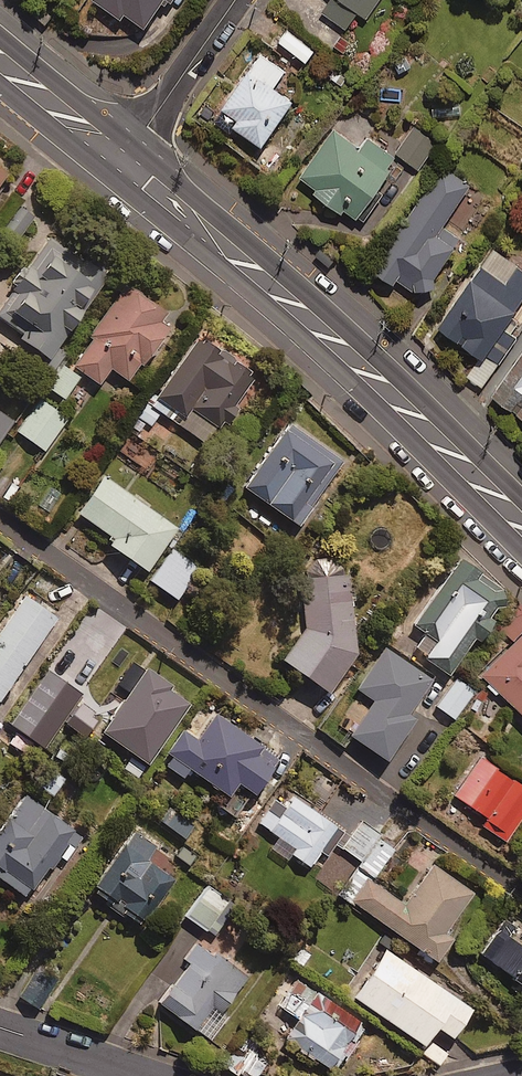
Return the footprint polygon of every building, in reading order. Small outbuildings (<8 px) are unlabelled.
[(118,17),(122,11),(141,25),(159,0),(164,4),(167,0),(94,0),(118,17)] [(322,11),(345,27),(357,9),(365,15),(376,0),(329,0),(322,11)] [(312,49),(286,29),(278,39),(305,59),(312,49)] [(281,68),(258,52),(221,105),(235,115),(231,122),(259,142),(291,98),(270,83),(281,68)] [(436,142),(412,126),(395,151),(418,167),(436,142)] [(360,146),(333,127),(297,178),(352,218),(396,156),(367,136),(360,146)] [(468,183),(441,165),(372,266),(392,280),(395,276),(420,293),(459,235),(441,223),(468,183)] [(33,216),(19,205),(3,227),(17,237),(33,216)] [(38,225),(22,248),(29,252),(6,284),(12,288),(0,305),(0,319),(20,333),(17,336),(45,356),(104,271),(38,225)] [(521,296),(521,268),(492,246),(437,323),(481,354),(484,350),(499,361),(518,335),(510,329),(518,318),(510,312),(521,296)] [(162,309),(123,282),(67,362),(96,383),(108,366),(127,380),(166,325),(156,317),(162,309)] [(251,375),(195,336),(139,417),(149,425),(159,411),(204,442),(251,375)] [(490,391),(521,414),(521,347),(490,391)] [(78,375),(61,363),(45,385),(62,398),(78,375)] [(66,418),(39,399),(16,430),(43,449),(66,418)] [(0,412),(0,435),(11,420),(0,412)] [(340,458),(287,421),(242,485),(295,522),(340,458)] [(173,526),(102,475),(76,512),(108,535),(104,540),(143,568),(173,526)] [(198,567),(171,548),(148,578),(175,598),(198,567)] [(412,648),(446,673),(473,635),(479,640),(494,619),(488,615),(505,591),(458,557),(411,622),(424,632),(412,648)] [(350,574),(301,576),(303,626),(280,658),(324,689),(352,651),(350,574)] [(26,594),(0,630),(0,693),(56,615),(26,594)] [(481,675),(521,716),(521,633),(481,675)] [(430,677),(385,646),(356,688),(375,701),(351,735),(384,758),(413,717),(406,712),(430,677)] [(189,700),(144,668),(100,729),(144,761),(189,700)] [(472,690),(455,677),(435,705),(452,718),(472,690)] [(61,723),(30,701),(13,724),(43,747),(61,723)] [(165,751),(226,796),(236,782),(250,792),(276,757),(215,712),(196,739),(182,728),(165,751)] [(480,756),(453,794),(485,817),(480,824),(502,839),(521,811),(521,786),(480,756)] [(61,777),(47,768),(36,784),(50,794),(61,777)] [(342,830),(283,787),(257,822),(293,847),(289,852),(307,866),(319,850),(324,854),(342,830)] [(25,793),(0,826),(0,878),(31,901),(55,870),(49,866),(58,854),(64,859),(81,836),(25,793)] [(192,824),(168,808),(160,821),(183,837),(192,824)] [(153,847),(133,831),(89,888),(137,924),(171,879),(145,858),(153,847)] [(392,848),(377,837),(356,868),(371,878),(392,848)] [(471,889),(431,862),(403,902),(356,870),(340,894),(435,958),(449,936),(442,931),(471,889)] [(228,902),(206,886),(184,915),(212,935),(226,916),(228,902)] [(513,906),(479,952),(521,984),(521,913),(513,906)] [(309,951),(294,941),(284,956),(298,967),(309,951)] [(245,975),(201,943),(158,1003),(209,1039),(226,1015),(219,1010),(245,975)] [(468,1007),(383,947),(350,993),(420,1043),(433,1024),(448,1035),(468,1007)] [(57,973),(31,962),(16,997),(42,1008),(57,973)] [(366,1023),(295,974),(262,1022),(333,1071),(366,1023)] [(243,1031),(221,1065),(239,1075),(257,1075),(273,1050),(243,1031)]
